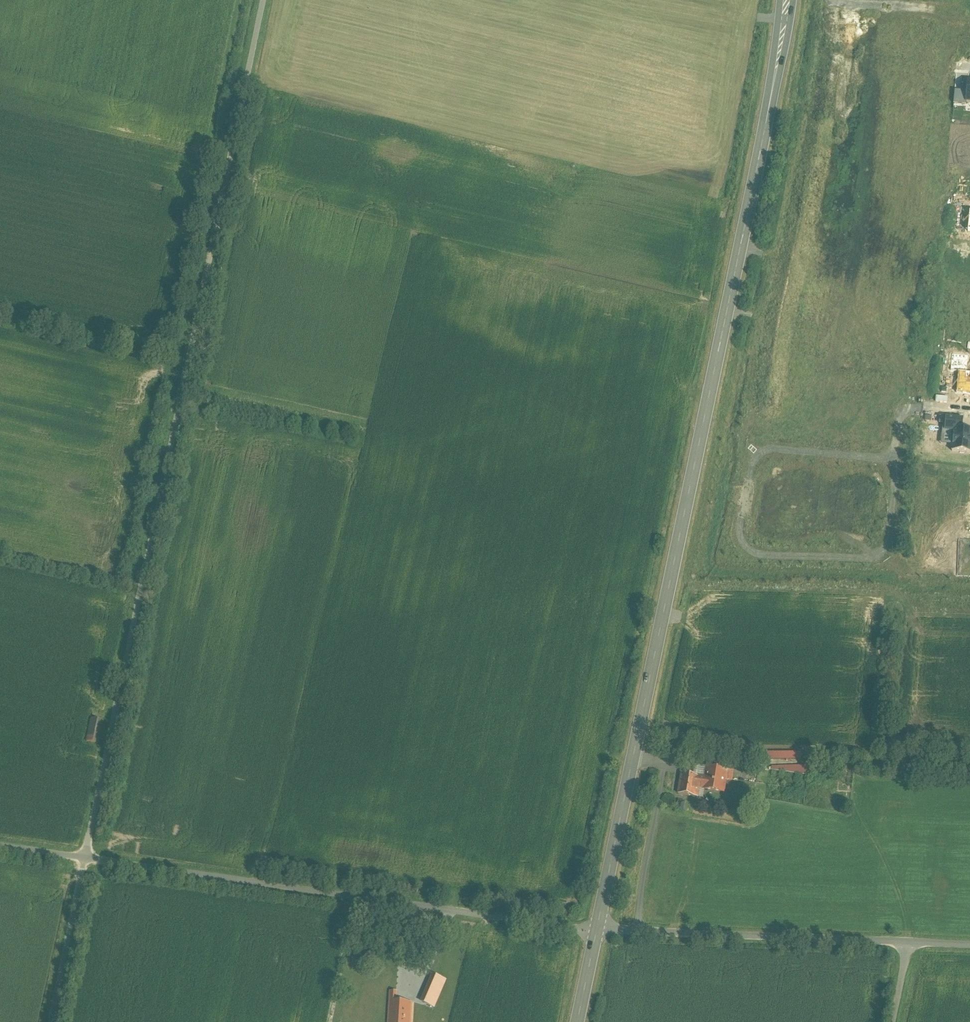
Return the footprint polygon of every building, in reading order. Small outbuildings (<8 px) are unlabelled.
[(101,724),(89,721),(84,744),(96,746),(101,724)] [(726,772),(708,769),(706,781),(705,789),(723,792),(726,772)] [(698,777),(682,775),(679,795),(695,797),(696,791),(698,778),(698,777)] [(706,781),(701,780),(701,778),(698,778),(696,791),(699,791),(700,788),(705,789),(706,781)] [(396,1002),(396,992),(390,992),(389,1021),(410,1021),(411,1003),(396,1002)]
